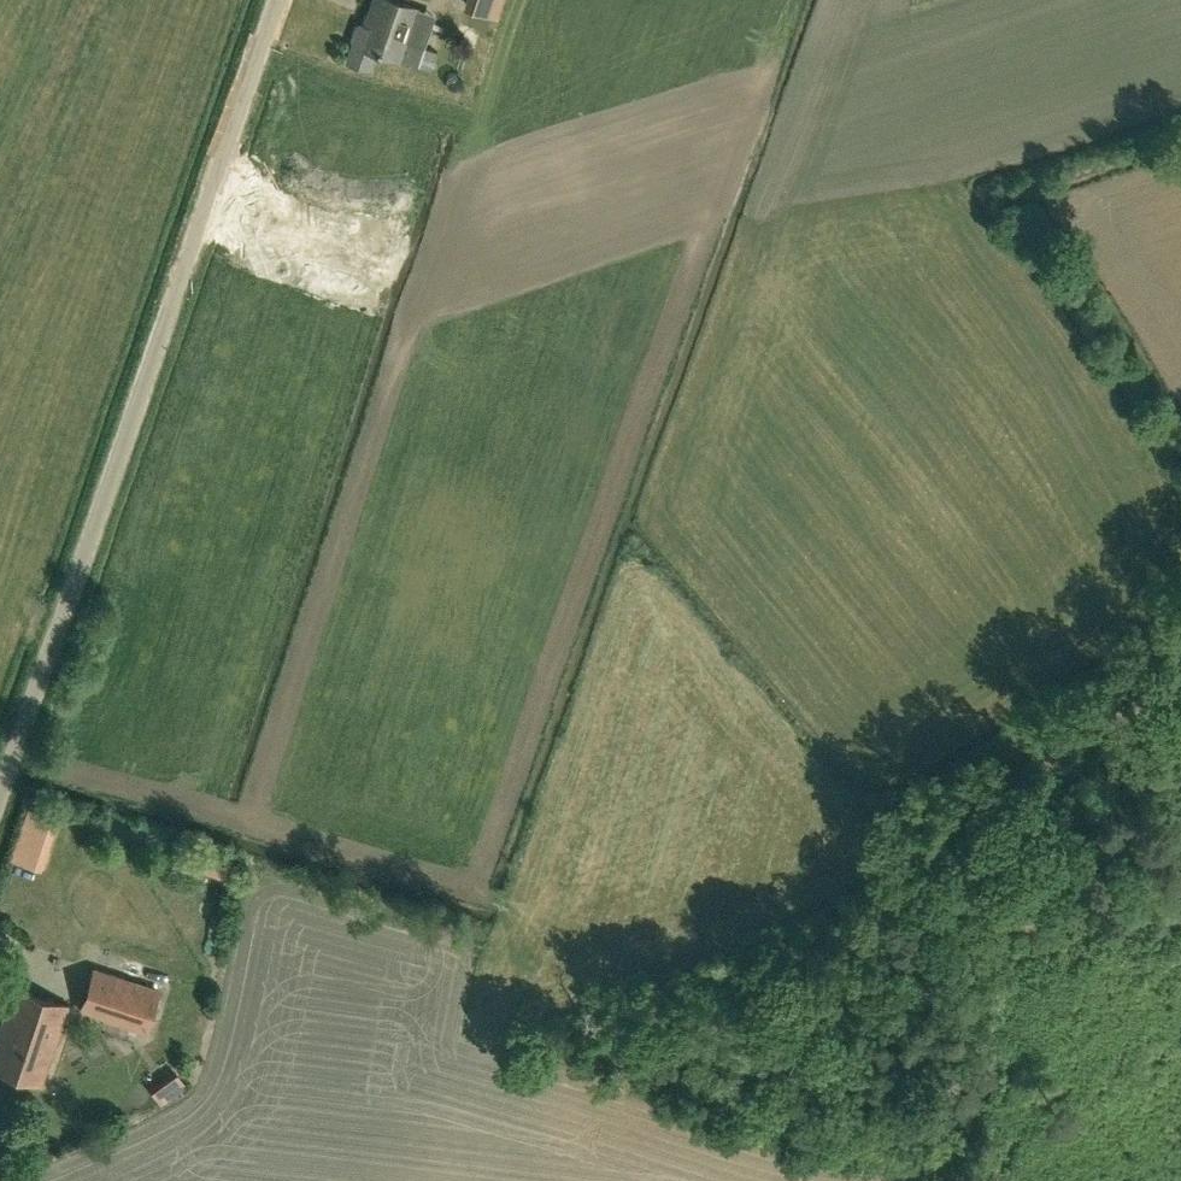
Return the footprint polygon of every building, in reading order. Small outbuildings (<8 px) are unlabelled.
[(425,47),(406,40),(418,7),(397,0),(375,0),(366,26),(361,24),(354,43),(419,65),(425,47)] [(499,0),(474,0),(471,8),(494,15),(499,0)] [(143,1033),(158,990),(93,968),(78,1012),(143,1033)] [(37,995),(15,988),(0,1032),(0,1069),(42,1083),(69,1005),(37,995)] [(170,1106),(198,1087),(187,1070),(159,1089),(170,1106)]
